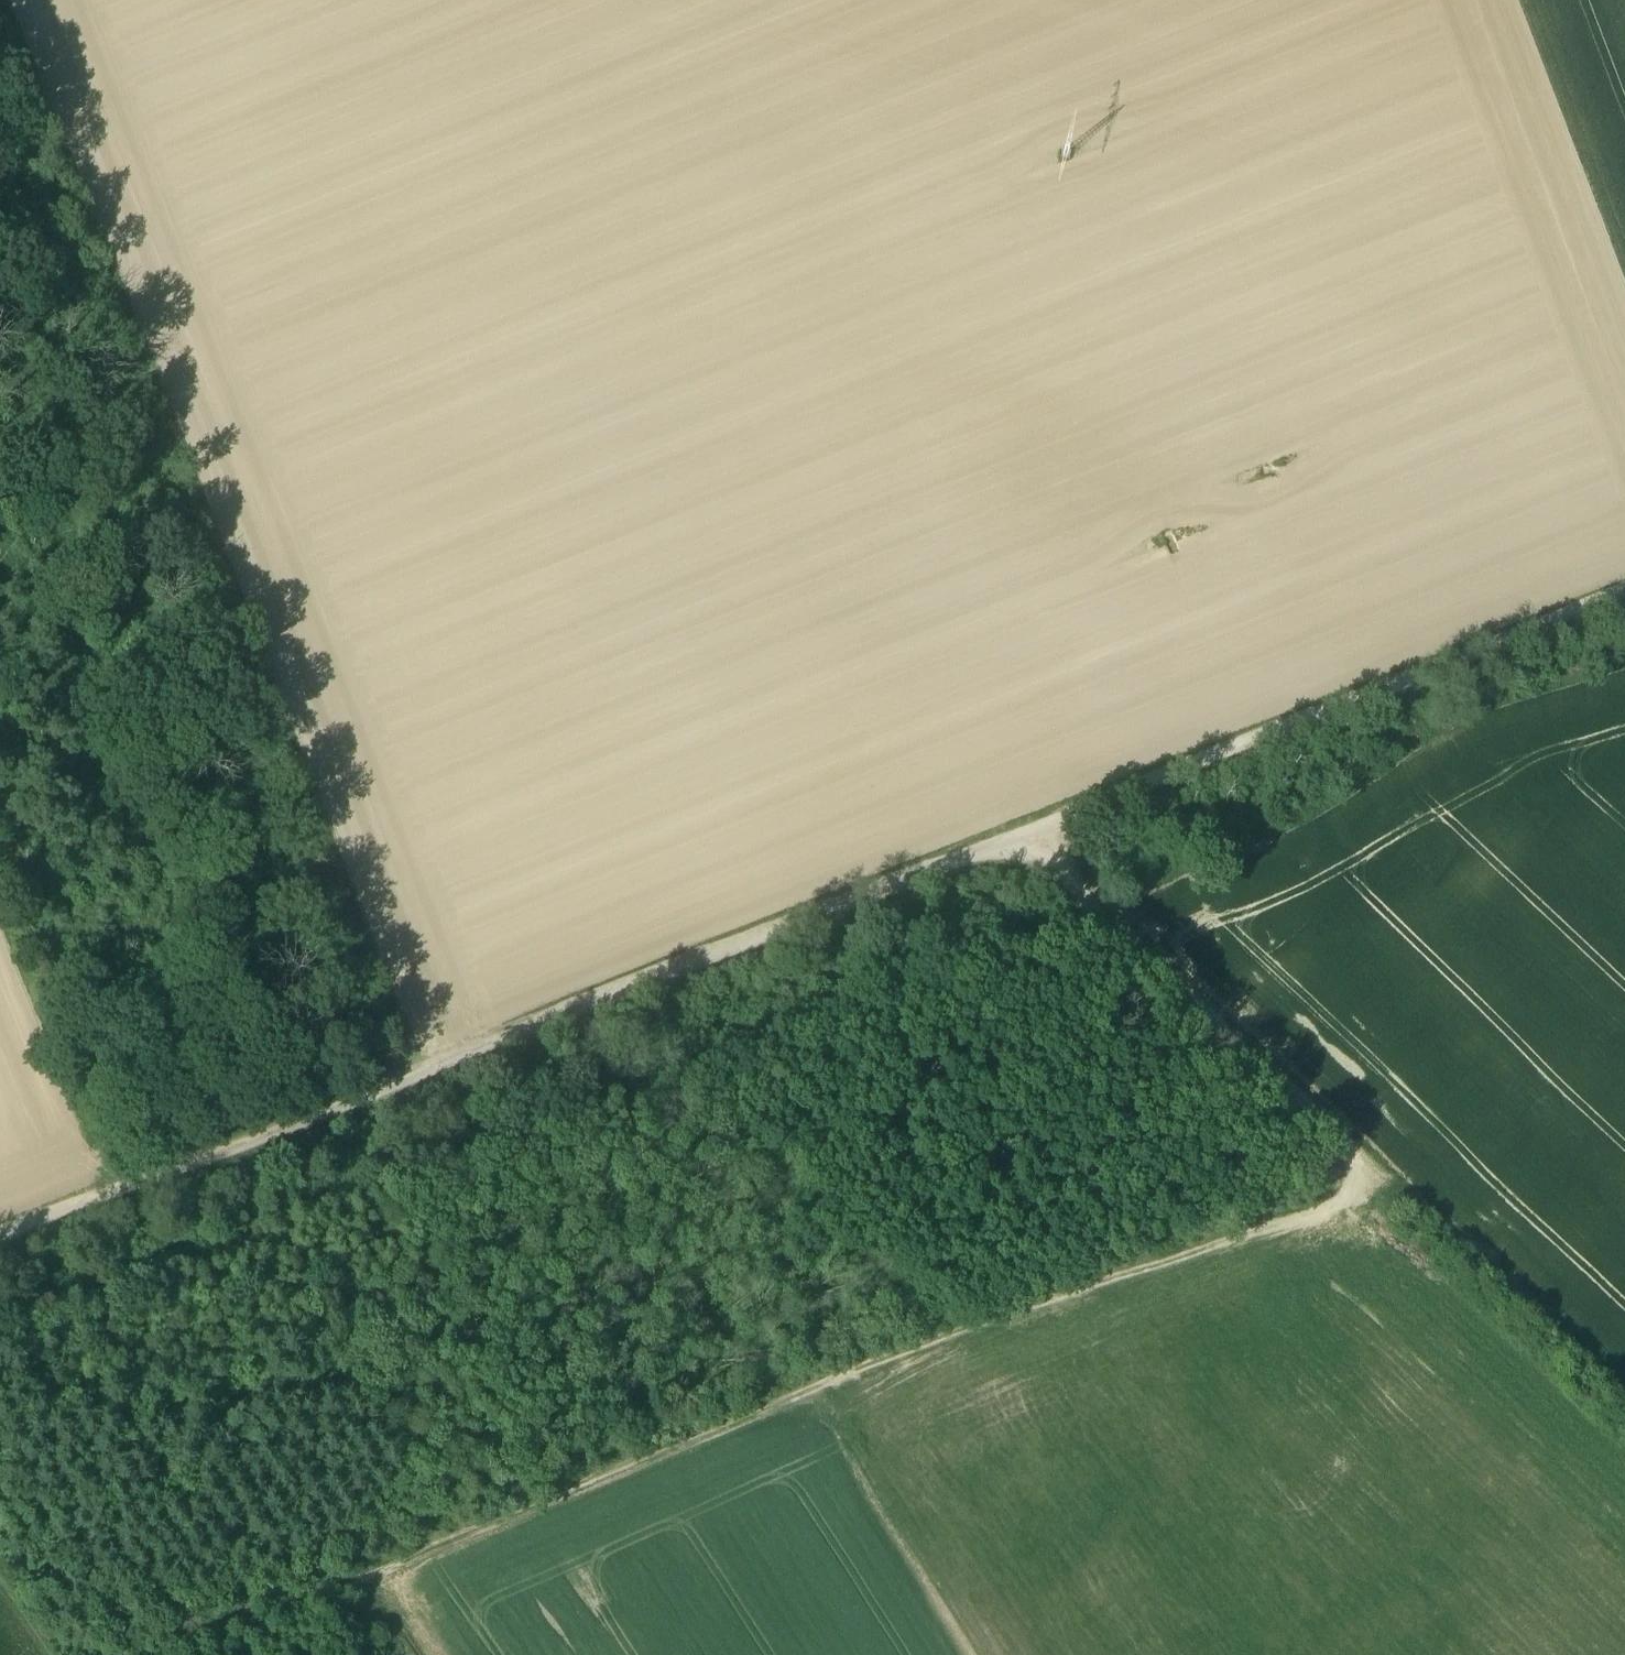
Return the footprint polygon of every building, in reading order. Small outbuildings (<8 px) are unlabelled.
[(25,1269),(21,1258),(3,1264),(7,1275),(25,1269)]
